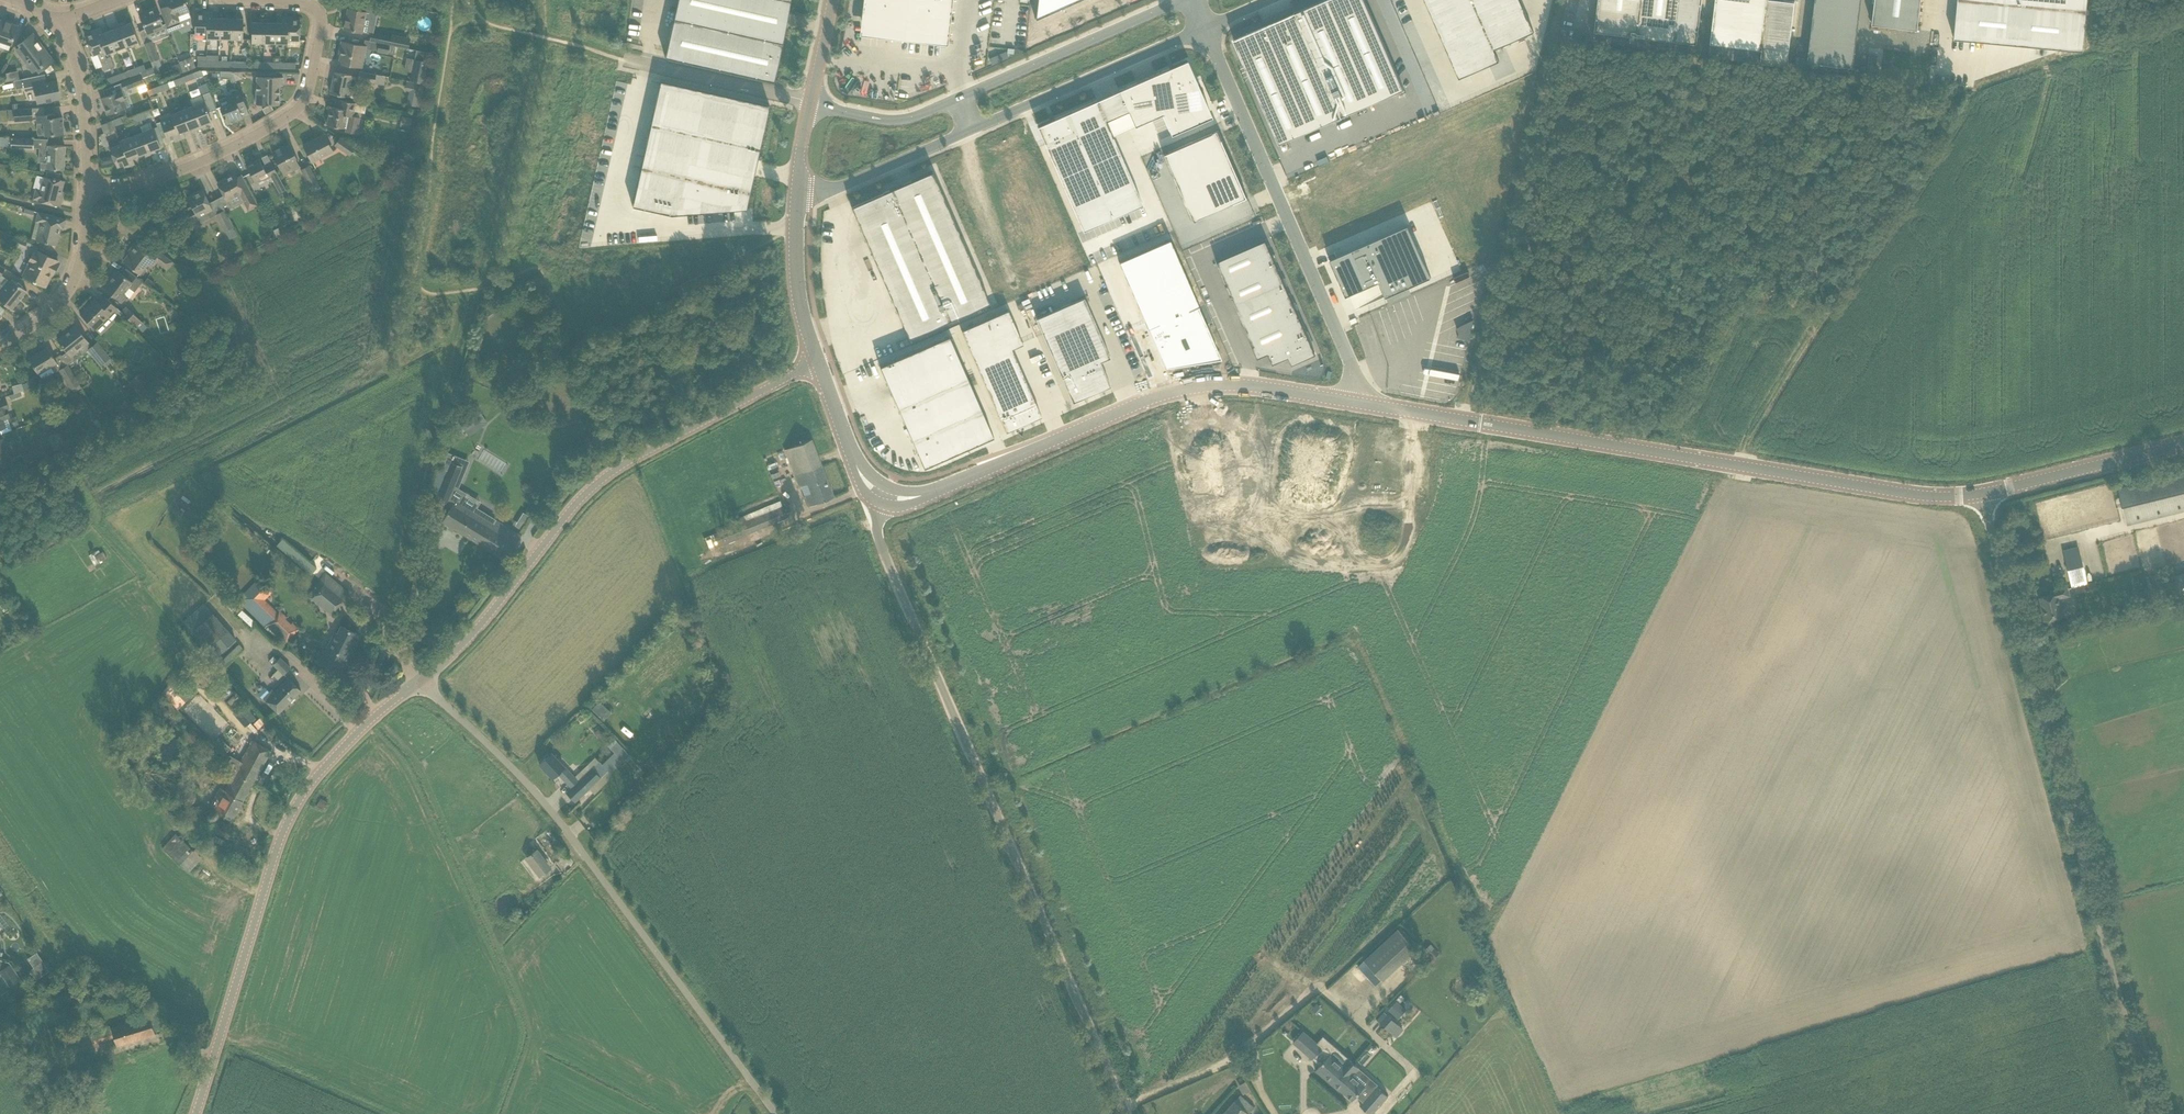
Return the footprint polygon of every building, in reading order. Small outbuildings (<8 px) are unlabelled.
[(189,11),(185,0),(166,0),(168,5),(161,8),(168,26),(180,22),(179,21),(191,17),(188,11),(189,11)] [(375,11),(377,3),(363,0),(355,0),(354,5),(351,4),(350,8),(348,7),(344,29),(363,33),(364,32),(371,33),(370,39),(390,44),(392,35),(375,31),(378,12),(375,11)] [(665,57),(774,81),(785,27),(788,13),(790,0),(677,0),(665,57)] [(865,31),(892,35),(892,38),(902,39),(902,40),(947,45),(952,0),(868,0),(865,31)] [(1035,19),(1078,0),(1037,0),(1035,19)] [(1233,39),(1279,144),(1341,117),(1404,90),(1364,0),(1324,0),(1296,12),(1294,13),(1299,24),(1270,37),(1265,26),(1233,39)] [(1459,79),(1499,61),(1494,50),(1472,0),(1425,0),(1459,79)] [(1494,50),(1534,33),(1520,0),(1472,0),(1494,50)] [(1593,30),(1674,40),(1696,42),(1701,0),(1597,0),(1593,30)] [(1710,43),(1761,50),(1760,63),(1787,66),(1795,1),(1783,0),(1715,0),(1710,43)] [(1807,62),(1853,67),(1861,0),(1814,0),(1807,62)] [(1871,24),(1917,30),(1917,29),(1921,0),(1874,0),(1871,24)] [(1953,38),(2082,50),(2087,0),(1957,0),(1953,38)] [(156,7),(139,13),(143,24),(145,29),(148,35),(155,32),(153,27),(162,24),(160,17),(156,7)] [(195,35),(207,35),(207,11),(202,11),(202,14),(195,14),(195,35)] [(207,38),(219,39),(219,18),(213,18),(213,11),(207,11),(207,35),(207,38)] [(219,39),(231,39),(231,15),(225,15),(225,18),(219,18),(219,39)] [(231,15),(231,39),(243,39),(243,19),(237,18),(237,15),(231,15)] [(276,23),(275,43),(287,43),(288,40),(287,40),(288,16),(282,16),(282,23),(276,23)] [(293,16),(288,16),(287,40),(288,40),(299,40),(300,20),(293,20),(293,16)] [(251,42),(263,43),(264,19),(258,19),(258,22),(252,22),(251,42)] [(263,43),(275,43),(276,23),(270,22),(270,19),(264,19),(263,43)] [(11,44),(17,25),(0,20),(0,41),(11,44)] [(124,22),(119,24),(127,46),(138,41),(131,22),(125,25),(124,22)] [(114,29),(109,31),(116,50),(127,46),(119,24),(113,26),(114,29)] [(100,27),(95,29),(105,54),(116,50),(109,31),(103,33),(100,27)] [(105,54),(95,29),(90,31),(91,34),(85,37),(92,56),(97,54),(104,71),(110,68),(105,54)] [(23,45),(16,49),(33,71),(41,65),(43,68),(53,61),(33,34),(21,42),(23,45)] [(152,40),(144,43),(151,62),(153,67),(155,73),(160,71),(159,68),(156,60),(159,59),(152,40)] [(340,49),(341,50),(339,63),(350,65),(361,67),(365,46),(341,41),(340,49)] [(379,42),(378,43),(377,51),(388,53),(389,44),(379,42)] [(1869,53),(1867,73),(1875,74),(1877,54),(1869,53)] [(206,60),(206,66),(218,66),(218,60),(219,60),(219,55),(207,55),(206,60)] [(191,57),(179,61),(179,63),(182,70),(183,71),(195,67),(191,57)] [(410,81),(423,83),(427,62),(414,59),(410,81)] [(1169,68),(1118,90),(1135,126),(1161,115),(1171,135),(1212,117),(1195,78),(1194,78),(1186,61),(1169,69),(1169,68)] [(183,71),(182,70),(179,63),(171,66),(175,74),(183,71)] [(145,70),(143,65),(135,67),(137,73),(145,70)] [(137,73),(135,67),(124,72),(126,77),(137,73)] [(5,80),(18,78),(17,70),(4,72),(5,80)] [(200,70),(182,77),(184,82),(204,75),(202,71),(202,70),(200,70)] [(220,76),(220,78),(230,79),(231,82),(235,80),(232,71),(220,71),(220,76)] [(242,72),(232,71),(235,80),(236,81),(242,79),(242,72)] [(357,79),(384,85),(385,76),(359,71),(357,79)] [(115,82),(126,77),(124,72),(113,76),(115,82)] [(357,88),(355,87),(349,86),(351,75),(334,72),(330,93),(353,98),(355,97),(356,96),(357,89),(357,88)] [(25,90),(35,88),(38,103),(61,98),(57,80),(49,82),(47,74),(23,78),(25,90)] [(131,105),(128,97),(125,98),(123,91),(144,82),(141,75),(114,85),(116,92),(101,98),(107,114),(123,108),(131,105)] [(115,82),(113,76),(105,79),(107,85),(115,82)] [(283,77),(272,77),(256,76),(256,104),(279,105),(279,85),(283,85),(283,77)] [(184,82),(182,77),(174,80),(176,85),(184,82)] [(659,80),(631,205),(671,214),(746,208),(769,105),(659,80)] [(168,82),(159,85),(162,91),(170,88),(168,82)] [(412,83),(408,104),(419,106),(423,85),(412,83)] [(162,91),(159,85),(152,88),(154,94),(162,91)] [(1118,90),(1036,126),(1082,231),(1142,204),(1112,136),(1134,126),(1118,90)] [(240,110),(246,108),(240,91),(217,100),(227,124),(242,118),(240,110)] [(216,109),(213,100),(210,92),(190,99),(193,106),(201,128),(206,126),(205,123),(211,120),(208,112),(216,109)] [(330,106),(327,124),(344,128),(344,127),(346,128),(345,132),(352,133),(355,117),(353,117),(354,111),(364,113),(366,105),(356,103),(350,102),(340,99),(338,108),(330,106)] [(267,106),(262,109),(266,114),(273,110),(270,105),(267,107),(267,106)] [(193,106),(182,110),(189,129),(195,127),(196,130),(201,128),(193,106)] [(32,117),(31,109),(8,110),(9,120),(14,120),(15,121),(23,121),(23,118),(32,117)] [(170,114),(172,118),(180,139),(185,137),(183,131),(189,129),(182,110),(170,114)] [(144,113),(136,116),(138,121),(146,118),(144,113)] [(45,115),(36,115),(37,123),(44,122),(45,135),(53,134),(63,133),(62,117),(56,117),(55,114),(45,115)] [(136,116),(128,119),(130,124),(138,121),(136,116)] [(122,122),(120,117),(112,120),(114,126),(122,122)] [(402,117),(401,125),(408,127),(410,118),(402,117)] [(172,118),(160,122),(168,141),(174,138),(175,141),(180,139),(172,118)] [(101,125),(104,134),(115,129),(114,126),(112,120),(101,125)] [(153,128),(142,132),(150,154),(156,152),(154,149),(161,147),(158,140),(162,138),(158,128),(157,126),(153,128)] [(1218,130),(1163,154),(1192,222),(1247,198),(1218,130)] [(142,132),(131,137),(138,155),(144,153),(145,156),(150,154),(142,132)] [(303,145),(312,162),(332,151),(323,134),(303,145)] [(119,141),(120,144),(121,144),(129,166),(135,164),(132,158),(138,155),(131,137),(119,141)] [(11,148),(33,149),(34,139),(6,138),(6,147),(11,147),(11,148)] [(335,145),(349,155),(354,148),(340,138),(335,145)] [(121,144),(120,144),(110,148),(117,167),(123,165),(124,168),(129,166),(121,144)] [(283,146),(272,152),(284,175),(299,167),(294,157),(296,157),(289,144),(284,147),(283,146)] [(41,168),(41,170),(47,171),(56,172),(56,169),(64,169),(65,146),(54,145),(48,145),(47,162),(41,162),(41,168)] [(112,156),(100,158),(101,165),(114,162),(112,156)] [(285,190),(272,163),(264,168),(259,159),(246,165),(255,182),(262,178),(263,180),(271,176),(280,193),(285,190)] [(301,170),(307,181),(313,193),(321,188),(309,166),(301,170)] [(36,189),(33,199),(38,200),(49,203),(59,206),(62,196),(60,196),(64,180),(59,179),(61,173),(56,172),(47,171),(46,177),(45,177),(37,175),(33,188),(36,189)] [(868,199),(851,207),(903,326),(908,338),(948,321),(990,303),(932,171),(882,193),(868,199)] [(252,194),(247,184),(242,175),(236,178),(233,172),(228,175),(229,177),(217,183),(227,201),(240,194),(243,199),(248,210),(258,205),(252,194)] [(214,211),(210,204),(208,200),(203,191),(198,193),(197,191),(186,197),(191,206),(183,210),(190,224),(199,219),(201,222),(210,217),(208,214),(214,211)] [(215,214),(225,232),(234,227),(224,210),(215,214)] [(36,221),(40,222),(36,239),(56,245),(61,228),(63,228),(66,219),(38,212),(36,221)] [(1334,258),(1329,260),(1334,271),(1345,296),(1379,282),(1386,298),(1431,278),(1408,225),(1334,258)] [(12,243),(24,248),(27,242),(14,237),(12,243)] [(1169,239),(1118,261),(1148,329),(1157,325),(1175,365),(1215,348),(1197,307),(1199,306),(1169,239)] [(1266,240),(1215,262),(1226,286),(1237,310),(1247,334),(1258,358),(1268,354),(1273,364),(1289,357),(1292,365),(1313,355),(1315,354),(1314,352),(1315,352),(1297,312),(1287,288),(1276,264),(1266,240)] [(166,269),(172,262),(156,250),(151,256),(134,243),(128,251),(130,252),(123,261),(140,274),(147,264),(152,267),(157,261),(166,269)] [(34,251),(28,263),(32,265),(26,276),(45,286),(51,274),(52,275),(58,263),(57,262),(58,261),(48,257),(35,250),(35,251),(34,251)] [(109,283),(104,289),(113,296),(122,302),(127,296),(124,293),(130,285),(136,290),(142,281),(136,276),(132,282),(116,270),(107,282),(109,283)] [(144,282),(150,287),(154,283),(147,278),(144,282)] [(11,309),(27,290),(12,279),(0,293),(0,300),(11,309)] [(96,329),(101,334),(122,312),(117,308),(105,296),(98,303),(94,299),(80,314),(96,329)] [(1084,297),(1035,318),(1072,403),(1110,386),(1100,362),(1110,358),(1084,297)] [(124,315),(128,318),(138,328),(144,323),(130,309),(124,315)] [(1008,310),(961,330),(961,331),(980,373),(994,404),(1005,431),(1005,432),(1017,427),(1019,426),(1018,426),(1028,421),(1028,422),(1030,422),(1029,421),(1041,416),(1012,349),(1023,344),(1008,310)] [(67,365),(68,365),(74,360),(72,357),(89,343),(75,326),(58,339),(68,352),(62,355),(61,354),(60,354),(67,365)] [(949,336),(880,367),(898,409),(968,379),(949,336)] [(1442,345),(1442,356),(1471,356),(1471,336),(1455,336),(1455,341),(1462,341),(1462,345),(1442,345)] [(95,358),(101,365),(110,358),(98,343),(91,348),(97,356),(95,358)] [(179,346),(170,349),(173,359),(182,356),(179,346)] [(57,363),(53,356),(47,347),(28,358),(39,375),(40,374),(43,379),(55,372),(52,367),(57,363)] [(68,365),(67,365),(60,370),(72,389),(80,384),(68,365)] [(152,385),(141,372),(129,381),(140,394),(152,385)] [(968,379),(898,409),(912,440),(982,410),(968,379)] [(150,387),(145,392),(148,396),(153,392),(150,387)] [(1,434),(11,430),(7,418),(11,417),(8,409),(10,409),(6,399),(0,401),(0,430),(1,434)] [(982,410),(912,440),(924,467),(993,437),(982,410)] [(50,417),(43,419),(46,427),(53,424),(50,417)] [(11,458),(3,438),(0,439),(0,462),(11,458)] [(803,496),(807,507),(834,497),(811,439),(785,450),(799,486),(806,484),(810,493),(803,496)] [(42,455),(45,453),(41,446),(23,456),(28,464),(43,455),(42,455)] [(462,467),(450,462),(436,498),(448,503),(462,467)] [(2117,489),(2126,525),(2183,511),(2183,473),(2117,489)] [(442,521),(496,555),(506,560),(521,536),(475,508),(473,511),(458,501),(455,506),(452,504),(442,521)] [(711,535),(704,538),(706,544),(713,542),(715,548),(716,548),(747,535),(746,534),(777,522),(787,518),(782,506),(772,510),(711,535)] [(248,530),(245,534),(250,539),(254,535),(248,530)] [(275,544),(310,573),(316,566),(281,537),(275,544)] [(454,542),(451,548),(461,553),(464,547),(454,542)] [(2072,588),(2088,584),(2079,547),(2063,551),(2072,588)] [(2174,575),(2180,601),(2183,600),(2183,573),(2174,575)] [(286,619),(286,618),(279,611),(277,613),(265,600),(272,592),(259,579),(238,599),(285,645),(299,629),(291,622),(290,623),(286,619)] [(312,600),(330,615),(344,599),(325,583),(312,600)] [(2049,591),(2050,595),(2039,597),(2041,605),(2040,605),(2044,621),(2063,617),(2058,599),(2069,596),(2067,586),(2049,591)] [(230,597),(224,602),(232,610),(237,604),(230,597)] [(203,601),(180,619),(212,657),(234,639),(203,601)] [(2139,603),(2137,610),(2142,616),(2150,614),(2152,606),(2146,601),(2139,603)] [(334,633),(318,663),(321,664),(339,674),(360,635),(341,625),(340,625),(336,633),(334,633)] [(280,657),(273,664),(284,674),(290,668),(280,657)] [(398,670),(394,665),(389,669),(393,674),(398,670)] [(269,692),(263,699),(278,713),(301,690),(288,678),(271,694),(269,692)] [(591,709),(602,720),(611,711),(599,700),(591,709)] [(244,704),(234,713),(245,726),(255,717),(244,704)] [(228,725),(222,732),(230,739),(236,732),(228,725)] [(219,737),(207,750),(218,761),(230,748),(219,737)] [(614,738),(608,745),(614,751),(621,745),(614,738)] [(210,807),(223,814),(232,819),(271,751),(253,741),(225,790),(221,788),(210,807)] [(591,768),(578,781),(567,770),(568,769),(565,766),(564,767),(551,753),(539,764),(552,778),(558,773),(571,787),(566,792),(575,802),(600,778),(591,768)] [(219,833),(227,838),(233,829),(215,817),(208,828),(218,834),(219,833)] [(161,847),(186,871),(200,857),(175,833),(161,847)] [(553,836),(548,840),(555,851),(562,847),(555,838),(554,836),(553,836)] [(549,868),(536,851),(527,858),(540,875),(549,868)] [(1433,959),(1439,953),(1431,944),(1424,950),(1433,959)] [(43,961),(30,969),(36,978),(49,970),(43,961)] [(1358,967),(1376,987),(1382,982),(1364,961),(1358,967)] [(10,963),(0,970),(0,972),(10,986),(21,979),(10,963)] [(1397,1001),(1390,1010),(1397,1016),(1404,1008),(1397,1001)] [(1387,1014),(1379,1023),(1389,1031),(1397,1023),(1387,1014)] [(114,1037),(116,1046),(155,1034),(150,1017),(111,1029),(114,1037)] [(92,1033),(95,1043),(114,1037),(111,1029),(110,1025),(91,1031),(91,1033),(92,1033)] [(1313,1059),(1323,1048),(1303,1031),(1293,1043),(1313,1059)] [(1334,1086),(1354,1063),(1348,1058),(1342,1065),(1330,1054),(1316,1070),(1334,1086)] [(87,1066),(91,1077),(106,1071),(102,1060),(87,1066)] [(1245,1074),(1250,1082),(1268,1070),(1263,1062),(1245,1074)] [(1365,1085),(1353,1074),(1359,1068),(1354,1063),(1334,1086),(1340,1091),(1341,1090),(1352,1100),(1365,1085)] [(1388,1096),(1377,1086),(1360,1105),(1370,1113),(1372,1113),(1388,1096)] [(1255,1108),(1241,1096),(1235,1102),(1225,1113),(1250,1113),(1255,1108)]
